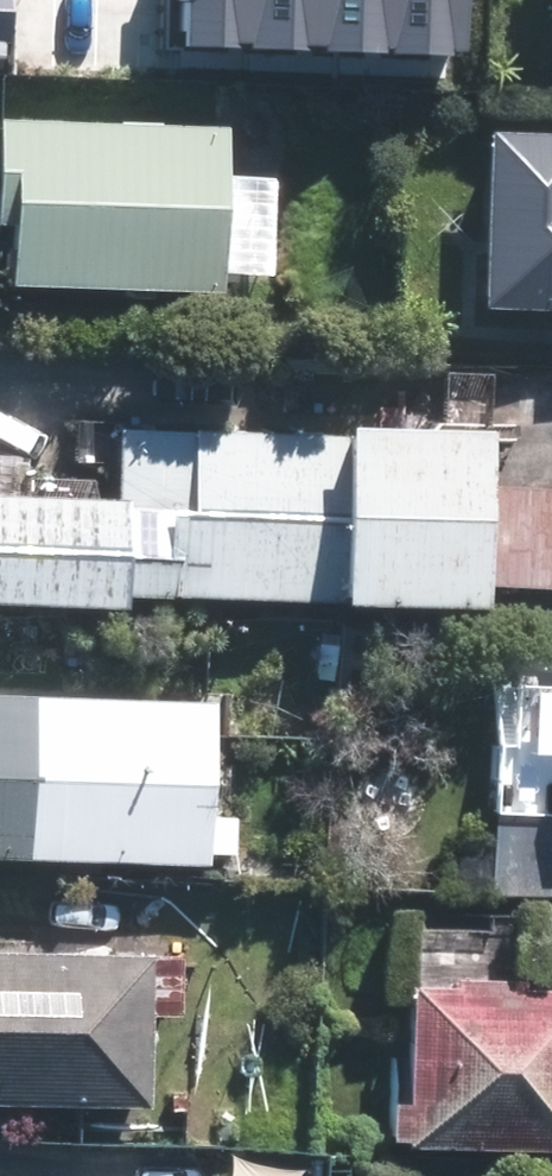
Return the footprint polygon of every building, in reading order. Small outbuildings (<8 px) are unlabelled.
[(173,38),(458,45),(459,0),(174,0),(173,38)] [(541,28),(551,28),(551,0),(541,0),(541,28)] [(205,275),(209,110),(0,105),(0,270),(205,275)] [(463,292),(551,295),(551,118),(469,115),(463,292)] [(469,412),(322,407),(321,418),(98,412),(95,479),(0,476),(0,589),(103,592),(103,581),(464,591),(465,570),(551,573),(551,471),(468,468),(469,412)] [(218,792),(194,792),(197,683),(0,676),(0,842),(192,848),(192,838),(217,838),(218,792)] [(473,814),(473,879),(551,881),(551,816),(473,814)] [(551,955),(551,902),(522,901),(521,954),(551,955)] [(167,943),(138,942),(138,937),(0,934),(0,1088),(134,1091),(137,1002),(166,1002),(167,943)] [(551,1136),(551,972),(394,968),(388,1131),(551,1136)] [(175,1078),(161,1078),(160,1099),(175,1099),(175,1078)]
